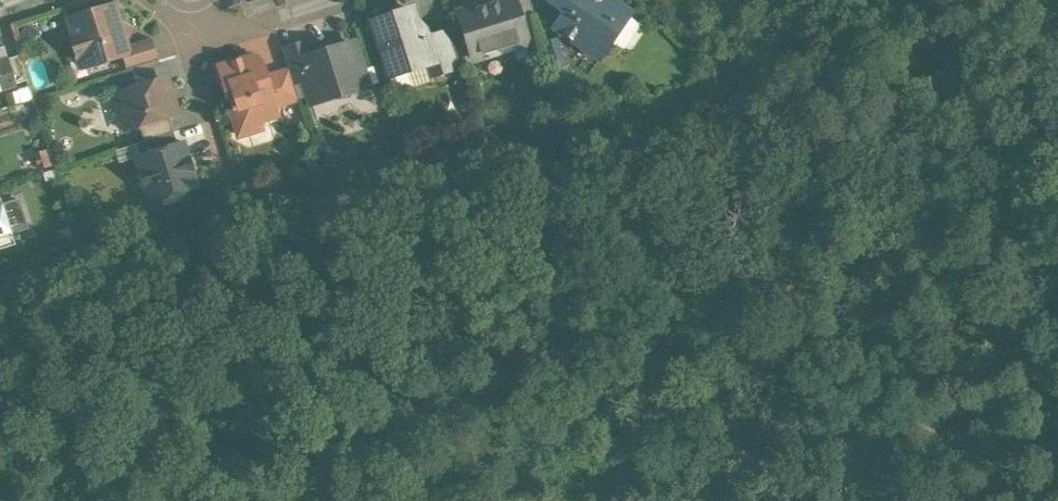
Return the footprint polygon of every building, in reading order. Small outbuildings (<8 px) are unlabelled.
[(456,14),(470,60),(502,50),(509,53),(527,47),(519,20),(513,0),(500,0),(456,14)] [(519,20),(532,16),(527,0),(513,0),(519,20)] [(546,2),(562,14),(551,29),(598,61),(608,46),(612,45),(629,20),(628,14),(608,0),(547,0),(546,2)] [(112,7),(69,20),(75,38),(69,40),(75,59),(80,57),(82,61),(92,67),(97,68),(104,66),(106,61),(122,55),(127,54),(125,48),(123,42),(129,31),(118,26),(112,7)] [(409,10),(372,22),(387,70),(401,66),(411,71),(424,67),(431,65),(424,40),(421,32),(418,30),(413,32),(411,24),(413,24),(409,10)] [(25,42),(58,32),(53,13),(20,23),(25,42)] [(448,32),(424,40),(431,65),(424,67),(427,80),(459,70),(448,32)] [(150,40),(125,48),(127,54),(122,55),(127,70),(156,61),(150,40)] [(555,40),(541,44),(549,72),(564,68),(555,40)] [(307,44),(282,52),(287,71),(291,85),(303,81),(297,61),(311,57),(307,44)] [(311,57),(297,61),(303,81),(311,105),(331,99),(337,101),(344,99),(349,94),(345,83),(361,78),(351,45),(311,57)] [(26,82),(18,57),(6,60),(6,61),(14,85),(26,82)] [(249,59),(231,65),(230,61),(213,66),(224,102),(227,101),(236,129),(247,135),(252,125),(266,120),(260,102),(270,99),(264,81),(258,78),(261,71),(260,67),(255,64),(251,66),(249,59)] [(0,62),(0,82),(0,83),(0,86),(1,90),(14,85),(6,61),(6,60),(0,62)] [(287,71),(270,77),(279,107),(296,101),(291,85),(287,71)] [(162,81),(146,86),(146,85),(141,80),(134,82),(132,89),(133,90),(117,95),(127,130),(138,127),(167,118),(173,116),(162,81)] [(167,118),(138,127),(143,143),(172,134),(167,118)] [(247,135),(236,129),(239,137),(247,135)] [(143,143),(134,146),(138,158),(176,147),(172,134),(143,143)] [(138,158),(134,160),(148,204),(195,189),(181,145),(176,147),(138,158)] [(14,247),(10,235),(1,207),(0,204),(0,251),(14,247)]
